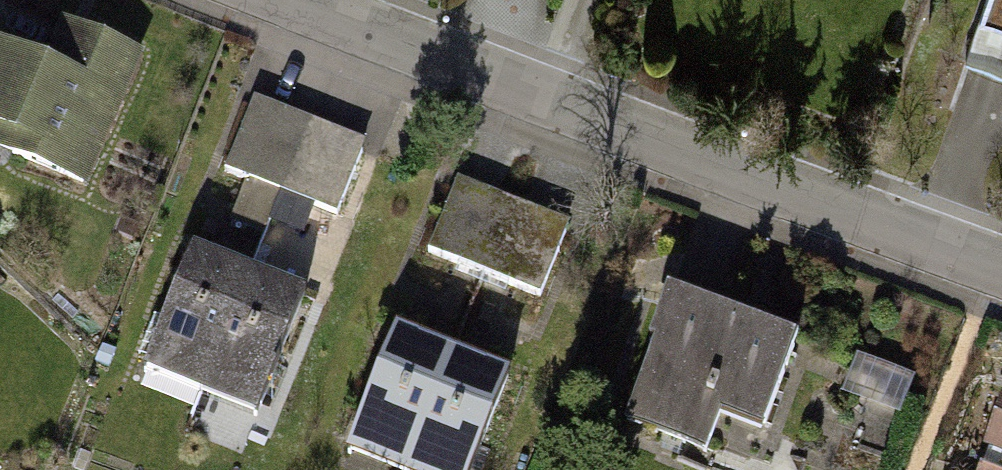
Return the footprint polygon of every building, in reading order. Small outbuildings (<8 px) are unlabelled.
[(965,53),(1001,67),(1001,0),(984,0),(965,53)] [(63,22),(43,67),(0,49),(0,153),(87,191),(145,58),(88,33),(63,22)] [(257,99),(227,174),(336,218),(366,143),(257,99)] [(456,181),(428,253),(536,295),(565,223),(456,181)] [(198,255),(147,381),(259,426),(310,300),(274,285),(220,264),(198,255)] [(647,339),(618,418),(699,449),(715,407),(758,423),(790,337),(704,305),(658,288),(640,337),(647,339)] [(347,446),(407,469),(466,469),(508,367),(482,357),(430,335),(398,322),(347,446)] [(910,376),(854,355),(839,394),(895,415),(910,376)] [(974,469),(1001,469),(1001,401),(1000,400),(974,469)]
